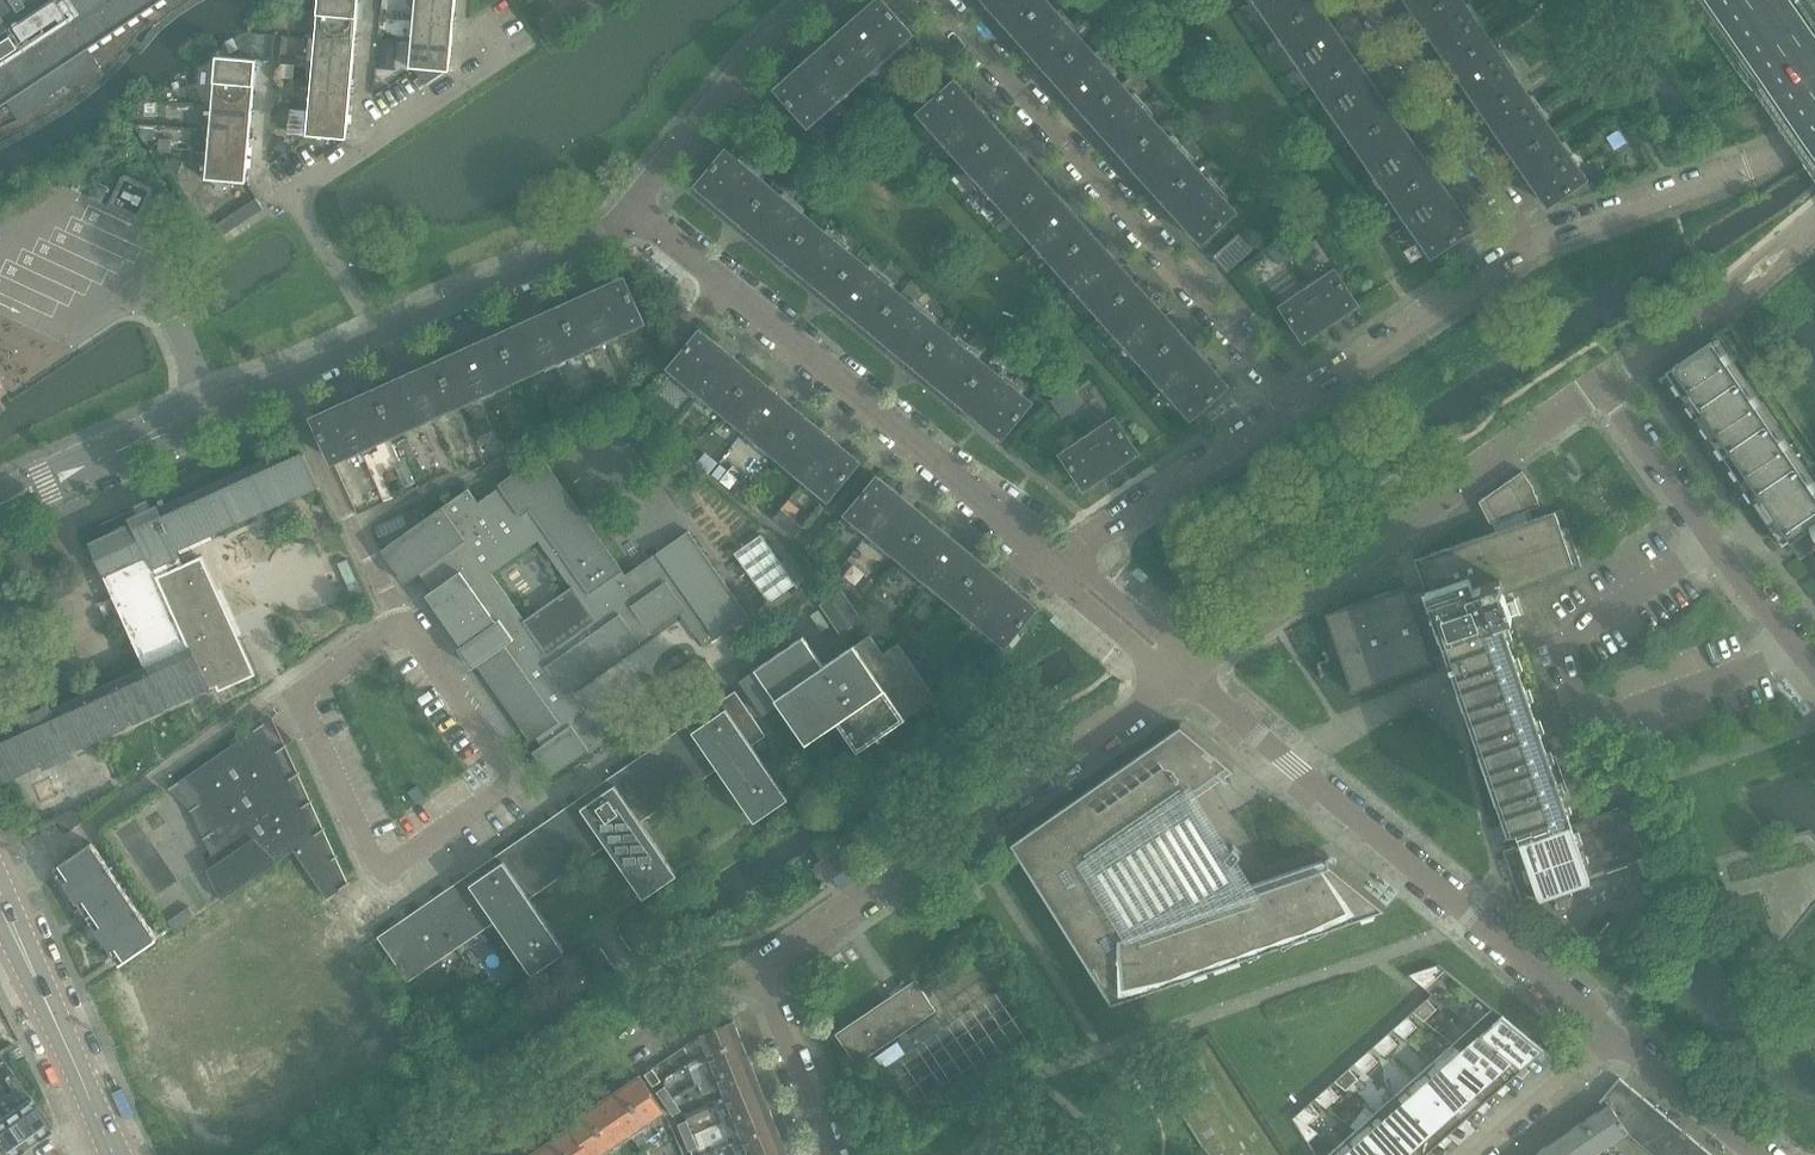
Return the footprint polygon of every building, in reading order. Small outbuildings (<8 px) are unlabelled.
[(13,99),(24,116),(23,117),(25,118),(42,96),(43,97),(66,87),(76,76),(75,74),(102,68),(101,66),(100,66),(89,49),(163,0),(0,0),(0,107),(13,99)] [(317,14),(358,17),(359,0),(318,0),(317,14)] [(414,19),(454,22),(456,0),(415,0),(414,19)] [(829,43),(861,79),(913,33),(883,0),(877,0),(829,43)] [(1047,1),(1047,0),(986,0),(990,5),(1006,23),(1013,31),(1047,1)] [(1276,29),(1316,2),(1314,0),(1256,0),(1276,29)] [(1420,19),(1447,0),(1407,0),(1409,3),(1420,19)] [(1462,0),(1447,0),(1420,19),(1432,36),(1446,57),(1452,65),(1490,39),(1462,0)] [(1051,73),(1085,43),(1047,1),(1013,31),(1021,40),(1026,45),(1037,57),(1051,73)] [(1276,29),(1315,86),(1355,58),(1316,2),(1276,29)] [(317,14),(315,38),(356,42),(358,19),(358,17),(317,14)] [(414,19),(412,43),(452,47),(454,22),(414,19)] [(315,38),(313,62),(354,66),(356,42),(315,38)] [(235,39),(226,43),(231,54),(240,50),(235,39)] [(1522,86),(1490,39),(1452,65),(1458,75),(1473,95),(1484,112),(1522,86)] [(412,43),(409,68),(414,69),(425,85),(446,72),(448,72),(449,72),(450,72),(452,47),(412,43)] [(829,43),(777,88),(809,124),(861,79),(829,43)] [(1123,85),(1085,43),(1051,73),(1065,89),(1081,107),(1089,115),(1123,85)] [(217,56),(214,81),(255,85),(257,60),(217,56)] [(1315,86),(1354,142),(1394,115),(1355,58),(1315,86)] [(313,62),(311,86),(351,90),(354,66),(313,62)] [(214,81),(212,106),(253,109),(255,87),(255,85),(214,81)] [(955,81),(919,113),(965,163),(1001,132),(955,81)] [(1160,127),(1123,85),(1089,115),(1095,123),(1113,142),(1114,144),(1126,158),(1160,127)] [(311,86),(309,111),(349,114),(351,90),(311,86)] [(1554,133),(1522,86),(1484,112),(1495,128),(1508,147),(1510,149),(1516,159),(1554,133)] [(212,106),(210,130),(251,134),(253,109),(212,106)] [(309,111),(306,136),(347,140),(349,114),(309,111)] [(1354,142),(1393,199),(1433,172),(1394,115),(1354,142)] [(1156,191),(1164,200),(1198,169),(1160,127),(1126,158),(1140,173),(1156,191)] [(141,128),(140,131),(145,139),(156,140),(156,129),(141,128)] [(210,130),(208,154),(249,158),(251,134),(210,130)] [(965,163),(1010,214),(1046,182),(1001,132),(965,163)] [(1554,133),(1516,159),(1522,167),(1536,187),(1548,205),(1565,194),(1586,179),(1579,169),(1554,133)] [(273,137),(272,152),(286,153),(286,145),(280,137),(273,137)] [(172,139),(160,139),(160,151),(172,152),(172,139)] [(734,215),(741,221),(770,186),(727,151),(726,150),(697,185),(714,199),(734,215)] [(208,154),(206,180),(246,183),(249,158),(208,154)] [(173,158),(169,170),(179,173),(183,161),(173,158)] [(1198,169),(1164,200),(1171,208),(1187,226),(1202,242),(1236,212),(1198,169)] [(1433,172),(1393,199),(1432,256),(1472,228),(1433,172)] [(79,176),(73,189),(82,193),(88,180),(79,176)] [(97,182),(90,197),(103,203),(110,187),(97,182)] [(1010,214),(1056,265),(1092,233),(1046,182),(1010,214)] [(814,222),(770,186),(741,221),(750,228),(772,247),(785,257),(814,222)] [(257,199),(250,203),(257,214),(264,209),(257,199)] [(250,203),(243,208),(250,218),(257,214),(250,203)] [(243,208),(236,212),(243,223),(250,218),(243,208)] [(236,212),(230,217),(237,227),(243,223),(236,212)] [(230,217),(223,221),(230,232),(237,227),(230,217)] [(223,221),(216,226),(223,236),(230,232),(223,221)] [(799,269),(799,270),(820,287),(828,293),(857,258),(814,222),(785,257),(799,269)] [(1092,233),(1056,265),(1101,316),(1137,284),(1092,233)] [(1239,236),(1215,257),(1228,271),(1252,250),(1239,236)] [(1285,236),(1268,248),(1279,265),(1296,254),(1285,236)] [(828,293),(837,300),(858,318),(872,329),(901,294),(857,258),(828,293)] [(1335,271),(1308,289),(1331,323),(1357,305),(1335,271)] [(625,277),(563,305),(583,349),(645,321),(625,277)] [(1137,284),(1101,316),(1146,367),(1182,335),(1137,284)] [(1308,289),(1281,307),(1304,341),(1331,323),(1308,289)] [(901,294),(872,329),(885,340),(901,353),(907,358),(915,365),(944,330),(901,294)] [(563,305),(501,333),(520,377),(583,349),(563,305)] [(670,367),(723,411),(754,374),(701,330),(670,367)] [(944,330),(915,365),(923,371),(944,389),(959,401),(988,366),(944,330)] [(501,333),(438,361),(458,405),(520,377),(501,333)] [(1182,335),(1146,367),(1192,417),(1228,386),(1182,335)] [(1719,338),(1713,342),(1712,341),(1665,373),(1783,546),(1804,532),(1814,524),(1814,480),(1719,338)] [(438,361),(376,389),(396,433),(458,405),(438,361)] [(988,366),(959,401),(972,412),(996,431),(1002,437),(1027,408),(1032,402),(988,366)] [(754,374),(723,411),(776,455),(807,418),(754,374)] [(376,389),(314,417),(334,461),(396,433),(376,389)] [(596,390),(582,397),(586,407),(600,400),(596,390)] [(1068,390),(1051,401),(1063,418),(1080,407),(1068,390)] [(859,461),(807,418),(776,455),(829,498),(859,461)] [(1115,419),(1061,455),(1084,489),(1138,453),(1115,419)] [(526,430),(515,435),(521,448),(531,443),(526,430)] [(409,439),(402,442),(408,457),(416,453),(409,439)] [(402,442),(395,445),(402,460),(408,457),(402,442)] [(159,506),(132,518),(134,524),(126,527),(125,526),(126,526),(115,530),(115,531),(116,530),(116,532),(90,543),(146,667),(145,668),(150,679),(196,659),(210,689),(219,685),(221,689),(256,673),(241,640),(240,640),(238,636),(239,635),(237,631),(238,631),(203,556),(184,565),(177,550),(318,486),(304,455),(297,458),(292,447),(160,508),(159,506)] [(471,493),(469,489),(468,489),(429,517),(428,518),(382,550),(405,583),(405,584),(420,573),(433,592),(428,595),(428,596),(463,647),(460,649),(473,668),(477,665),(531,743),(537,738),(543,746),(533,753),(541,763),(551,777),(588,751),(590,753),(614,735),(610,730),(596,709),(585,716),(569,694),(584,684),(641,643),(652,635),(653,635),(682,615),(685,619),(705,647),(749,617),(689,531),(635,569),(626,575),(541,455),(520,470),(500,484),(499,484),(501,487),(486,498),(479,503),(476,499),(471,493)] [(721,465),(713,475),(719,480),(727,470),(721,465)] [(1571,825),(1572,825),(1570,820),(1569,820),(1566,811),(1501,622),(1511,618),(1511,619),(1512,619),(1512,618),(1520,615),(1520,617),(1522,616),(1515,599),(1514,600),(1515,601),(1507,604),(1504,594),(1504,595),(1504,594),(1512,592),(1512,591),(1582,567),(1568,528),(1561,530),(1555,512),(1534,520),(1530,510),(1540,506),(1533,487),(1523,471),(1486,497),(1479,502),(1490,524),(1497,521),(1501,531),(1421,558),(1421,559),(1420,559),(1432,592),(1433,591),(1436,600),(1435,600),(1435,601),(1430,603),(1425,604),(1415,608),(1415,607),(1414,607),(1407,587),(1405,587),(1405,589),(1406,588),(1407,591),(1328,618),(1328,615),(1328,614),(1326,614),(1332,634),(1353,693),(1434,664),(1430,654),(1431,653),(1438,650),(1446,648),(1457,680),(1508,829),(1510,828),(1511,831),(1513,838),(1516,837),(1520,847),(1503,852),(1521,903),(1537,897),(1540,901),(1590,883),(1589,879),(1646,859),(1633,820),(1631,820),(1626,806),(1591,818),(1590,816),(1583,818),(1577,820),(1578,827),(1572,829),(1571,825)] [(847,513),(900,557),(931,520),(878,477),(847,513)] [(781,509),(774,518),(796,537),(803,528),(781,509)] [(984,564),(931,520),(900,557),(953,601),(984,564)] [(1804,532),(1813,546),(1814,545),(1814,524),(1804,532)] [(762,535),(735,553),(770,602),(796,583),(762,535)] [(348,560),(339,564),(352,595),(362,591),(348,560)] [(984,564),(953,601),(1006,645),(1037,608),(984,564)] [(865,575),(855,587),(866,595),(875,584),(865,575)] [(842,590),(820,605),(841,634),(862,620),(842,590)] [(113,598),(101,604),(109,622),(121,616),(113,598)] [(804,637),(741,681),(764,715),(780,704),(806,743),(837,722),(857,752),(937,697),(899,643),(884,653),(871,635),(835,659),(838,663),(835,665),(827,670),(804,637)] [(29,733),(0,746),(0,770),(5,781),(44,764),(46,768),(72,756),(70,752),(210,689),(196,659),(150,679),(145,668),(52,710),(50,705),(46,707),(46,708),(43,709),(41,706),(29,712),(30,715),(27,716),(23,718),(29,733)] [(707,660),(684,676),(692,688),(715,671),(707,660)] [(533,975),(567,952),(530,899),(608,845),(644,898),(678,875),(641,822),(719,769),(755,822),(789,799),(752,746),(767,736),(736,691),(578,800),(378,937),(409,982),(410,981),(497,921),(533,975)] [(215,856),(207,861),(211,870),(209,871),(210,873),(211,871),(223,898),(221,899),(222,900),(294,851),(295,852),(327,899),(341,889),(351,883),(350,882),(348,883),(337,858),(339,857),(338,855),(336,857),(324,830),(326,829),(325,828),(323,829),(311,803),(313,801),(313,800),(311,801),(299,775),(301,773),(300,772),(298,774),(286,747),(288,746),(287,744),(284,747),(264,726),(265,725),(265,723),(170,789),(171,790),(173,788),(193,809),(191,810),(192,812),(194,810),(206,837),(204,838),(205,839),(207,838),(215,856)] [(1245,888),(1232,867),(1243,853),(1234,846),(1226,856),(1207,827),(1191,800),(1233,771),(1234,771),(1235,770),(1181,726),(1181,727),(1012,844),(1112,1004),(1113,1004),(1379,912),(1385,910),(1323,859),(1322,860),(1323,861),(1245,888)] [(78,809),(58,818),(63,829),(83,820),(78,809)] [(92,843),(55,868),(56,870),(59,874),(58,875),(74,892),(83,913),(85,912),(88,916),(88,917),(126,891),(92,843)] [(120,963),(120,964),(121,965),(159,940),(126,891),(88,917),(89,917),(91,921),(90,923),(106,939),(116,960),(117,959),(120,963)] [(190,907),(169,921),(176,932),(197,917),(190,907)] [(1439,965),(1409,975),(1425,989),(1446,970),(1439,964),(1439,965)] [(860,1062),(936,1011),(916,981),(885,1002),(837,1034),(857,1064),(858,1063),(860,1062)] [(1428,999),(1413,1012),(1425,1021),(1437,1010),(1428,999)] [(1493,1008),(1473,1027),(1517,1063),(1518,1061),(1525,1067),(1536,1057),(1543,1061),(1548,1055),(1549,1054),(1544,1050),(1545,1049),(1503,1015),(1503,1016),(1493,1008)] [(1408,1016),(1393,1029),(1405,1038),(1418,1027),(1408,1016)] [(742,1041),(739,1033),(734,1021),(702,1035),(701,1035),(709,1054),(742,1041)] [(1530,1071),(1525,1067),(1518,1061),(1517,1063),(1473,1027),(1453,1044),(1497,1080),(1498,1078),(1505,1084),(1516,1074),(1523,1078),(1528,1072),(1529,1073),(1530,1071)] [(1388,1034),(1374,1047),(1385,1056),(1386,1055),(1398,1044),(1388,1034)] [(709,1054),(712,1064),(701,1068),(706,1080),(751,1062),(742,1041),(709,1054)] [(1453,1044),(1433,1062),(1478,1097),(1479,1096),(1486,1101),(1497,1091),(1504,1096),(1509,1090),(1511,1088),(1505,1084),(1498,1078),(1497,1080),(1453,1044)] [(1369,1051),(1355,1064),(1366,1073),(1379,1062),(1369,1051)] [(751,1062),(706,1080),(711,1092),(722,1087),(726,1096),(759,1083),(751,1062)] [(1433,1062),(1414,1079),(1458,1115),(1459,1113),(1466,1119),(1477,1109),(1484,1113),(1489,1107),(1491,1105),(1486,1101),(1479,1096),(1478,1097),(1433,1062)] [(1350,1068),(1335,1081),(1347,1090),(1359,1079),(1350,1068)] [(653,1069),(645,1075),(653,1087),(661,1081),(653,1069)] [(640,1076),(605,1099),(628,1133),(663,1110),(640,1076)] [(6,1095),(15,1108),(37,1140),(52,1129),(15,1077),(7,1083),(12,1090),(6,1095)] [(1471,1123),(1466,1119),(1459,1113),(1458,1115),(1414,1079),(1394,1096),(1439,1132),(1440,1130),(1447,1136),(1458,1126),(1465,1131),(1470,1124),(1470,1125),(1471,1123)] [(1654,1154),(1711,1154),(1621,1080),(1601,1103),(1604,1108),(1609,1105),(1628,1133),(1654,1154)] [(726,1096),(730,1106),(718,1110),(723,1122),(768,1104),(759,1083),(726,1096)] [(1330,1086),(1316,1098),(1327,1108),(1340,1096),(1330,1086)] [(665,1087),(657,1092),(665,1104),(673,1099),(665,1087)] [(23,1150),(37,1140),(15,1108),(6,1095),(0,1099),(0,1117),(23,1150)] [(1394,1096),(1375,1114),(1419,1149),(1420,1148),(1427,1153),(1438,1144),(1445,1148),(1450,1142),(1452,1140),(1447,1136),(1440,1130),(1439,1132),(1394,1096)] [(908,1097),(896,1105),(912,1129),(924,1121),(922,1118),(908,1097)] [(573,1126),(573,1127),(593,1154),(596,1154),(628,1133),(605,1099),(570,1123),(571,1124),(571,1123),(573,1126)] [(673,1099),(665,1104),(673,1116),(681,1111),(673,1099)] [(1311,1103),(1297,1115),(1308,1124),(1320,1114),(1311,1103)] [(768,1104),(723,1122),(728,1134),(739,1129),(743,1138),(777,1125),(768,1104)] [(707,1105),(685,1114),(687,1121),(689,1124),(712,1115),(707,1105)] [(1604,1108),(1584,1122),(1603,1150),(1628,1133),(1609,1105),(1604,1108)] [(1356,1131),(1385,1154),(1429,1154),(1427,1153),(1420,1148),(1419,1149),(1375,1114),(1356,1131)] [(1297,1115),(1293,1118),(1308,1142),(1319,1133),(1308,1124),(1297,1115)] [(7,1154),(16,1154),(23,1150),(0,1117),(0,1146),(7,1154)] [(687,1121),(678,1124),(684,1138),(693,1134),(689,1124),(687,1121)] [(1559,1139),(1570,1154),(1595,1154),(1603,1150),(1584,1122),(1559,1139)] [(747,1148),(736,1152),(737,1154),(763,1154),(785,1146),(777,1125),(743,1138),(747,1148)] [(539,1150),(543,1154),(593,1154),(573,1127),(539,1150)] [(1356,1131),(1336,1148),(1344,1154),(1385,1154),(1356,1131)] [(693,1134),(684,1138),(689,1151),(698,1148),(693,1134)] [(644,1135),(635,1140),(644,1154),(653,1148),(644,1135)] [(1535,1154),(1570,1154),(1559,1139),(1535,1154)] [(763,1154),(789,1154),(785,1146),(763,1154)]
